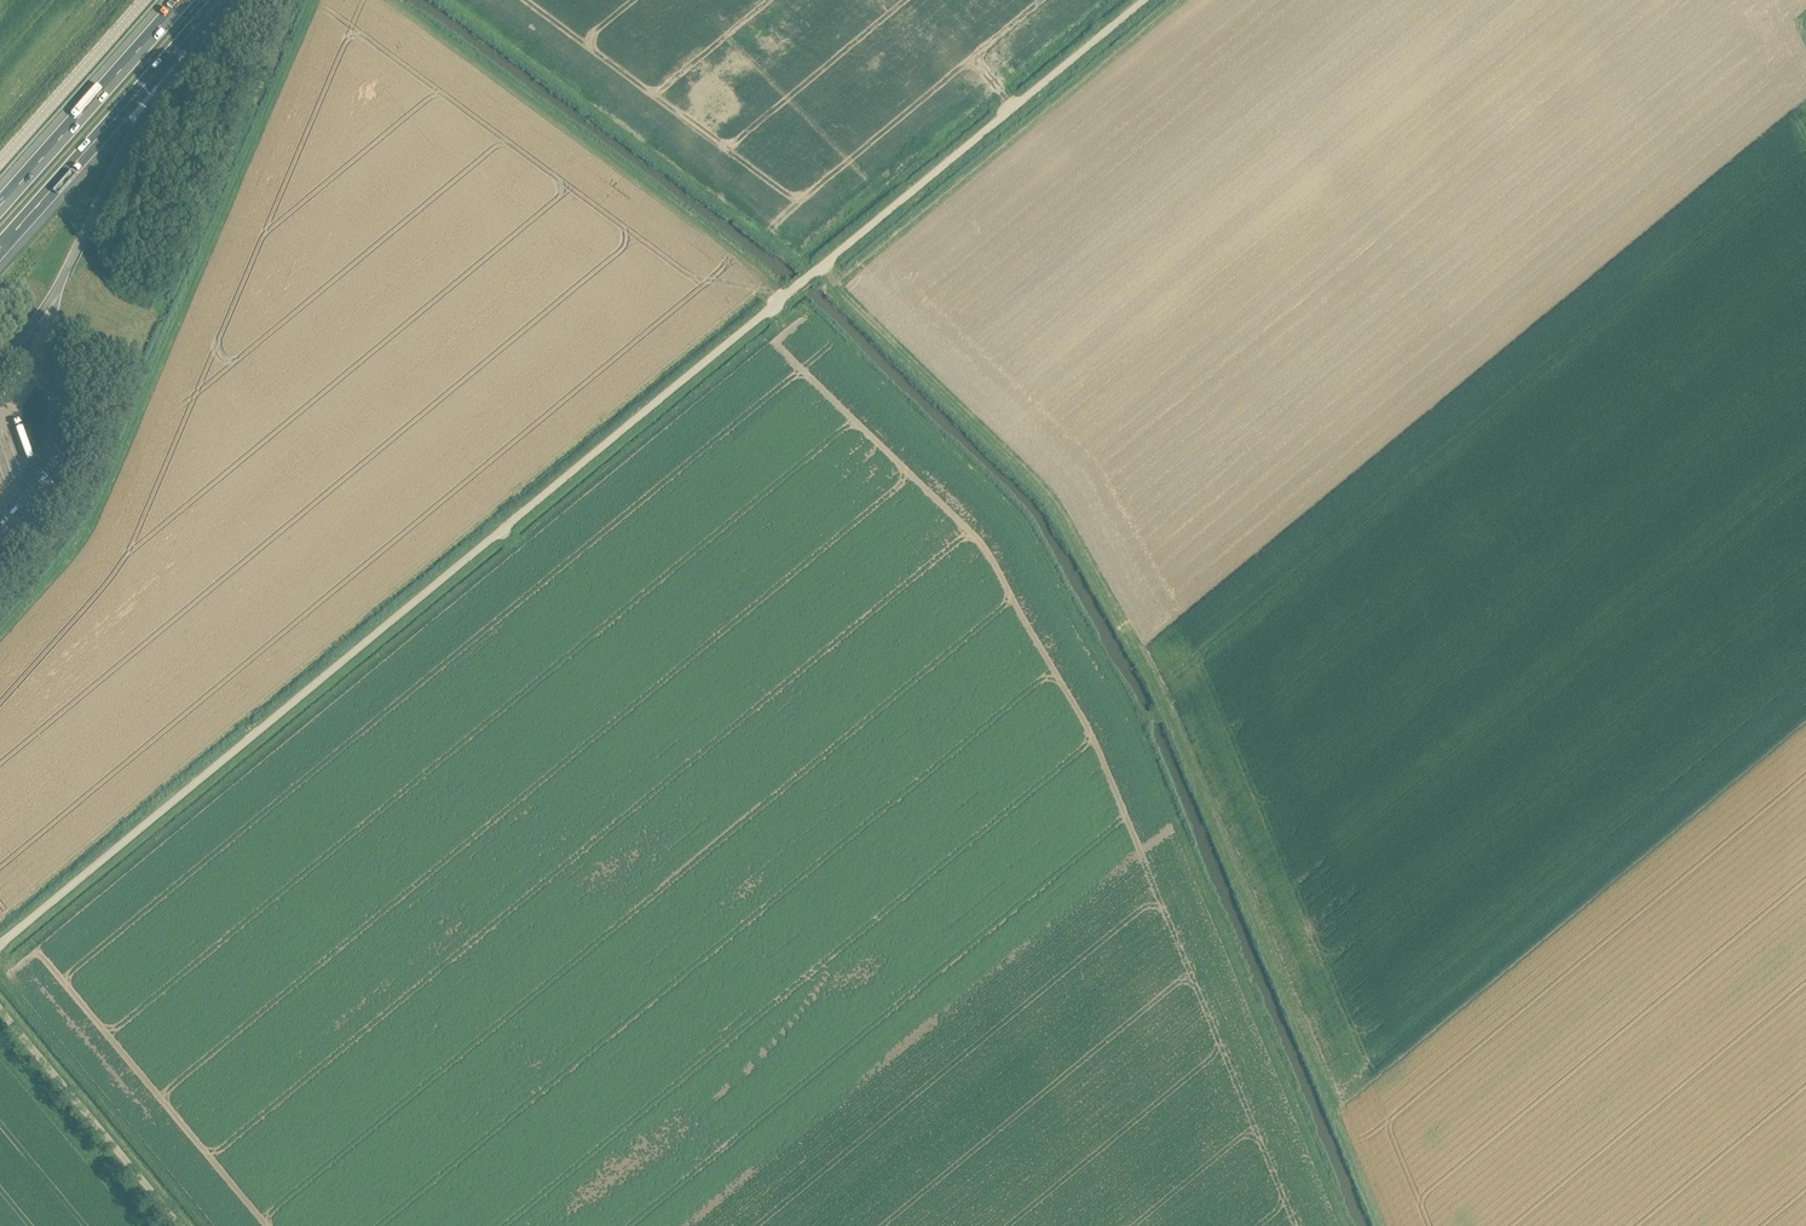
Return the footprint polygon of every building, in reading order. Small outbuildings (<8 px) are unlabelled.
[(16,478),(23,475),(12,444),(5,446),(16,478)] [(9,487),(16,485),(5,452),(0,454),(0,460),(9,487)] [(10,525),(16,518),(11,513),(4,521),(10,525)]
